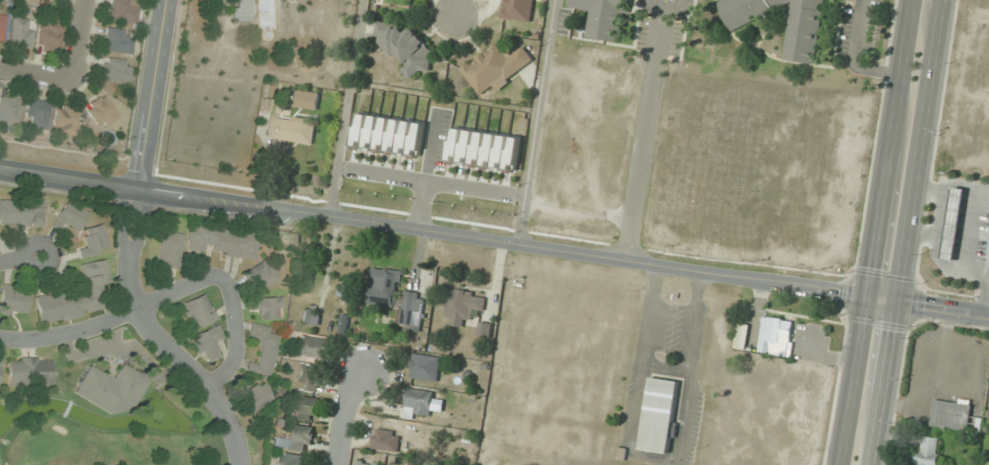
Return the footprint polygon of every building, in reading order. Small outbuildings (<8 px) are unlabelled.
[(135,24),(139,1),(135,0),(112,0),(109,19),(135,24)] [(233,21),(249,22),(251,0),(234,0),(233,21)] [(500,18),(530,22),(533,2),(541,3),(541,0),(503,0),(500,18)] [(569,7),(591,10),(587,38),(622,42),(627,0),(570,0),(569,7)] [(727,24),(791,11),(785,59),(817,63),(825,0),(722,0),(727,24)] [(414,27),(404,35),(389,16),(373,30),(404,67),(402,69),(413,81),(434,63),(427,55),(433,50),(414,27)] [(8,44),(30,48),(34,22),(13,18),(8,44)] [(61,24),(40,22),(37,49),(59,51),(61,24)] [(133,31),(106,30),(105,51),(132,53),(133,31)] [(507,57),(497,42),(460,67),(481,97),(535,60),(524,45),(507,57)] [(132,62),(105,58),(102,80),(128,84),(132,62)] [(320,92),(296,90),(295,107),(318,109),(320,92)] [(119,117),(103,95),(85,108),(100,130),(119,117)] [(21,124),(21,98),(0,98),(0,124),(21,124)] [(52,104),(30,99),(26,119),(31,120),(29,127),(46,130),(52,104)] [(55,133),(77,134),(78,108),(56,107),(55,133)] [(427,122),(359,113),(354,149),(422,159),(427,122)] [(266,137),(313,144),(317,121),(270,114),(266,137)] [(521,136),(453,128),(449,164),(517,172),(521,136)] [(966,189),(952,187),(942,259),(956,261),(966,189)] [(44,226),(44,200),(0,201),(0,226),(44,226)] [(54,230),(61,232),(63,225),(81,230),(87,212),(61,204),(54,230)] [(111,248),(100,224),(82,232),(88,244),(78,249),(83,260),(111,248)] [(205,253),(205,252),(256,259),(259,234),(190,225),(186,250),(205,253)] [(178,269),(183,235),(162,231),(156,266),(178,269)] [(243,275),(256,294),(279,278),(266,259),(243,275)] [(36,299),(39,322),(107,312),(103,285),(111,284),(107,260),(81,264),(85,292),(36,299)] [(367,303),(395,308),(402,272),(373,267),(367,303)] [(2,285),(0,302),(0,314),(26,317),(30,289),(2,285)] [(454,316),(452,325),(464,326),(465,318),(473,320),(475,310),(485,311),(487,293),(450,288),(446,315),(454,316)] [(426,294),(405,290),(399,325),(421,328),(426,294)] [(216,320),(205,294),(181,304),(192,330),(216,320)] [(261,319),(283,319),(283,299),(252,299),(252,310),(261,310),(261,319)] [(322,313),(306,308),(302,321),(318,326),(322,313)] [(790,357),(795,319),(763,316),(759,353),(790,357)] [(491,337),(492,323),(481,322),(479,336),(491,337)] [(246,372),(272,376),(278,336),(269,335),(270,327),(252,324),(249,345),(260,346),(257,364),(248,362),(246,372)] [(220,354),(215,345),(225,341),(217,325),(191,338),(203,363),(220,354)] [(296,354),(326,358),(328,338),(298,335),(296,354)] [(437,382),(442,358),(414,353),(410,376),(437,382)] [(7,358),(7,386),(52,386),(52,358),(7,358)] [(88,365),(72,394),(115,417),(119,409),(130,415),(149,379),(121,364),(113,379),(88,365)] [(297,389),(319,391),(321,368),(299,366),(297,389)] [(640,448),(669,453),(681,381),(651,376),(640,448)] [(248,414),(273,402),(264,383),(248,390),(245,383),(237,387),(248,414)] [(431,389),(406,389),(406,418),(431,418),(431,389)] [(319,398),(295,395),(292,417),(315,421),(319,398)] [(973,405),(935,400),(932,427),(969,431),(973,405)] [(315,427),(291,423),(287,448),(311,452),(315,427)] [(403,433),(376,428),(372,448),(399,453),(403,433)] [(942,438),(920,436),(916,464),(938,464),(942,438)] [(304,453),(278,454),(278,464),(304,464),(304,453)]
